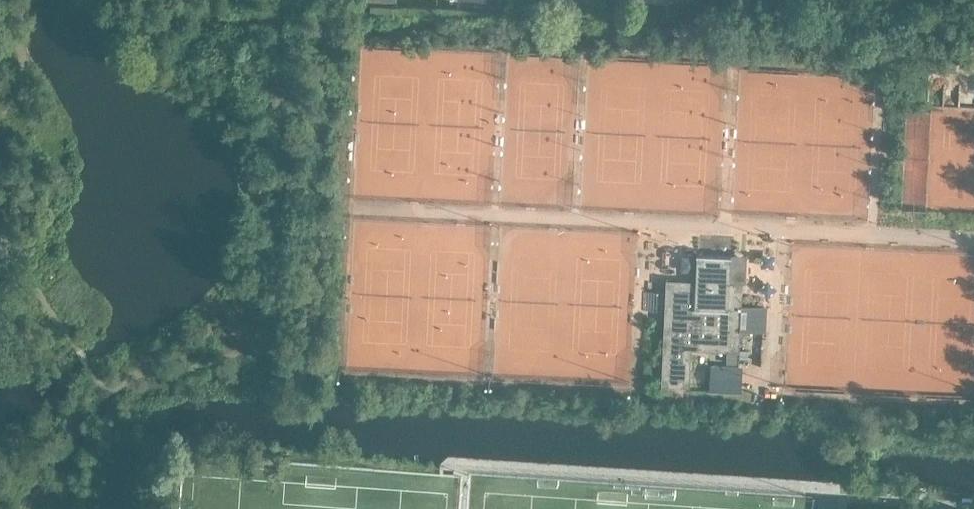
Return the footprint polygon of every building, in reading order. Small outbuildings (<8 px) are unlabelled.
[(741,329),(749,330),(765,330),(766,306),(742,305),(743,282),(731,282),(732,257),(732,256),(698,254),(698,255),(697,285),(668,284),(668,279),(667,279),(663,385),(691,386),(692,348),(740,350),(741,329)] [(739,370),(715,368),(714,386),(738,387),(739,370)]
